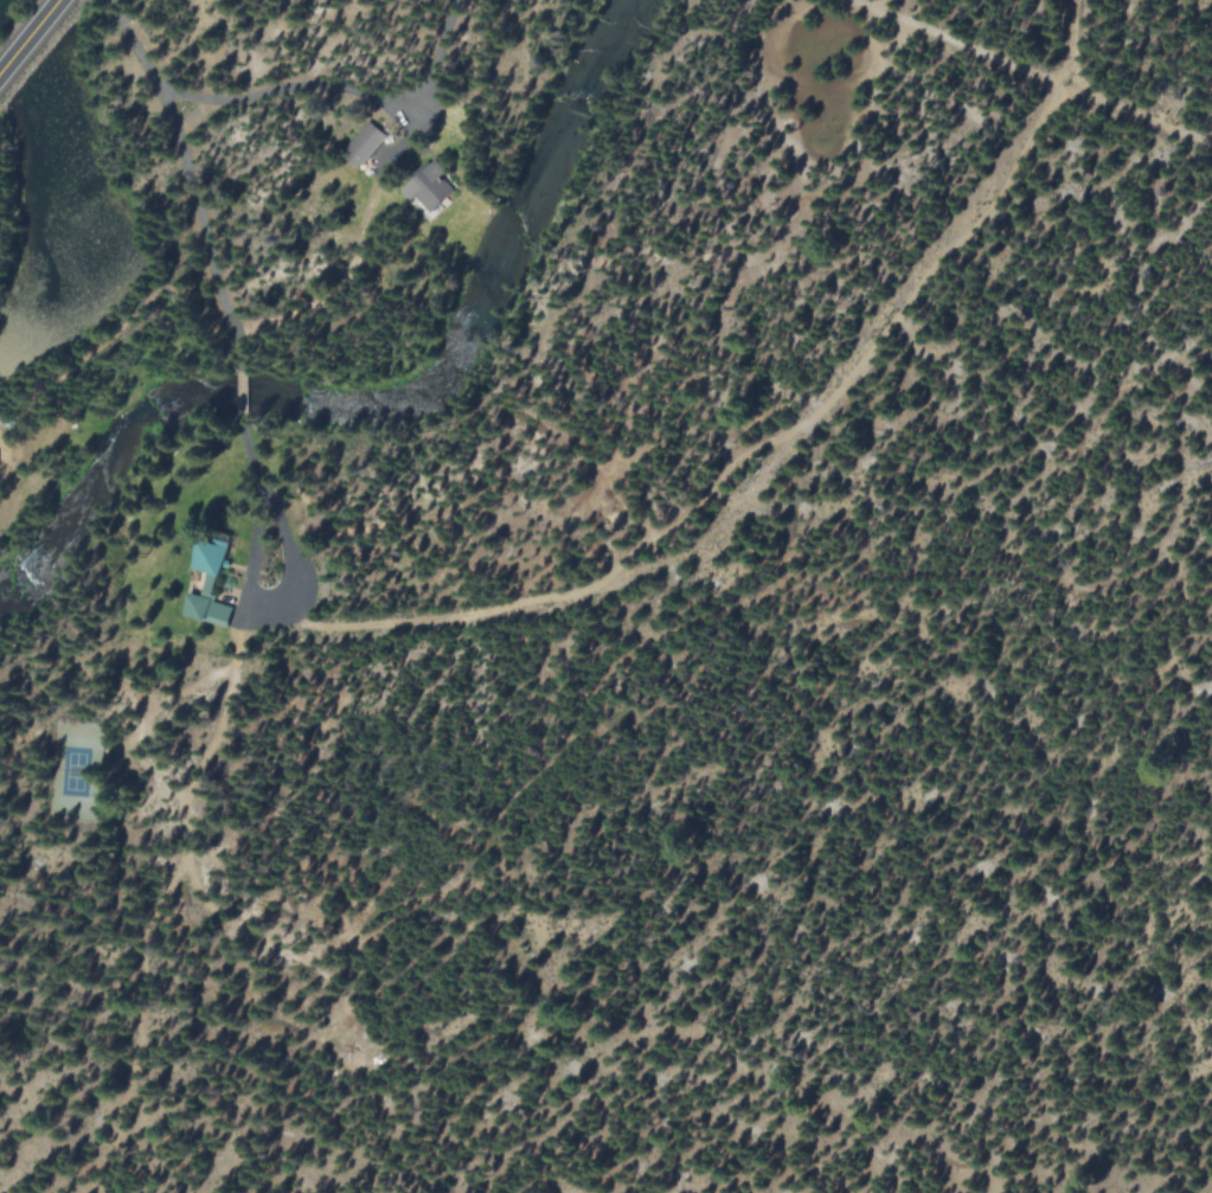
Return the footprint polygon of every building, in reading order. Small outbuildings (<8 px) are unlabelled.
[(386,136),(369,120),(339,154),(356,169),(386,136)] [(206,572),(201,593),(212,595),(226,542),(216,539),(216,543),(197,538),(190,568),(206,572)] [(226,626),(231,604),(187,594),(182,616),(226,626)]
